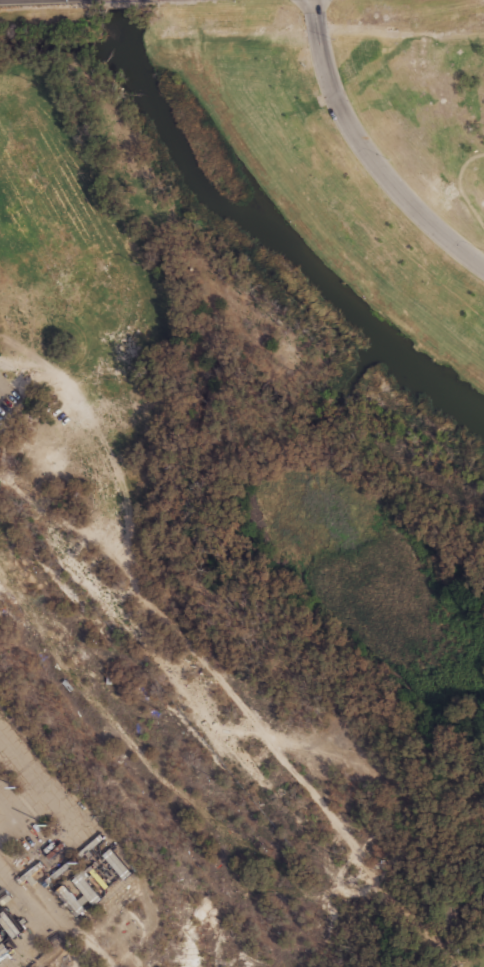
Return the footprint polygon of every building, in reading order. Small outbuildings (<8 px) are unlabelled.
[(76,912),(89,902),(92,905),(100,899),(80,873),(72,879),(84,895),(77,901),(64,886),(59,890),(76,912)]
